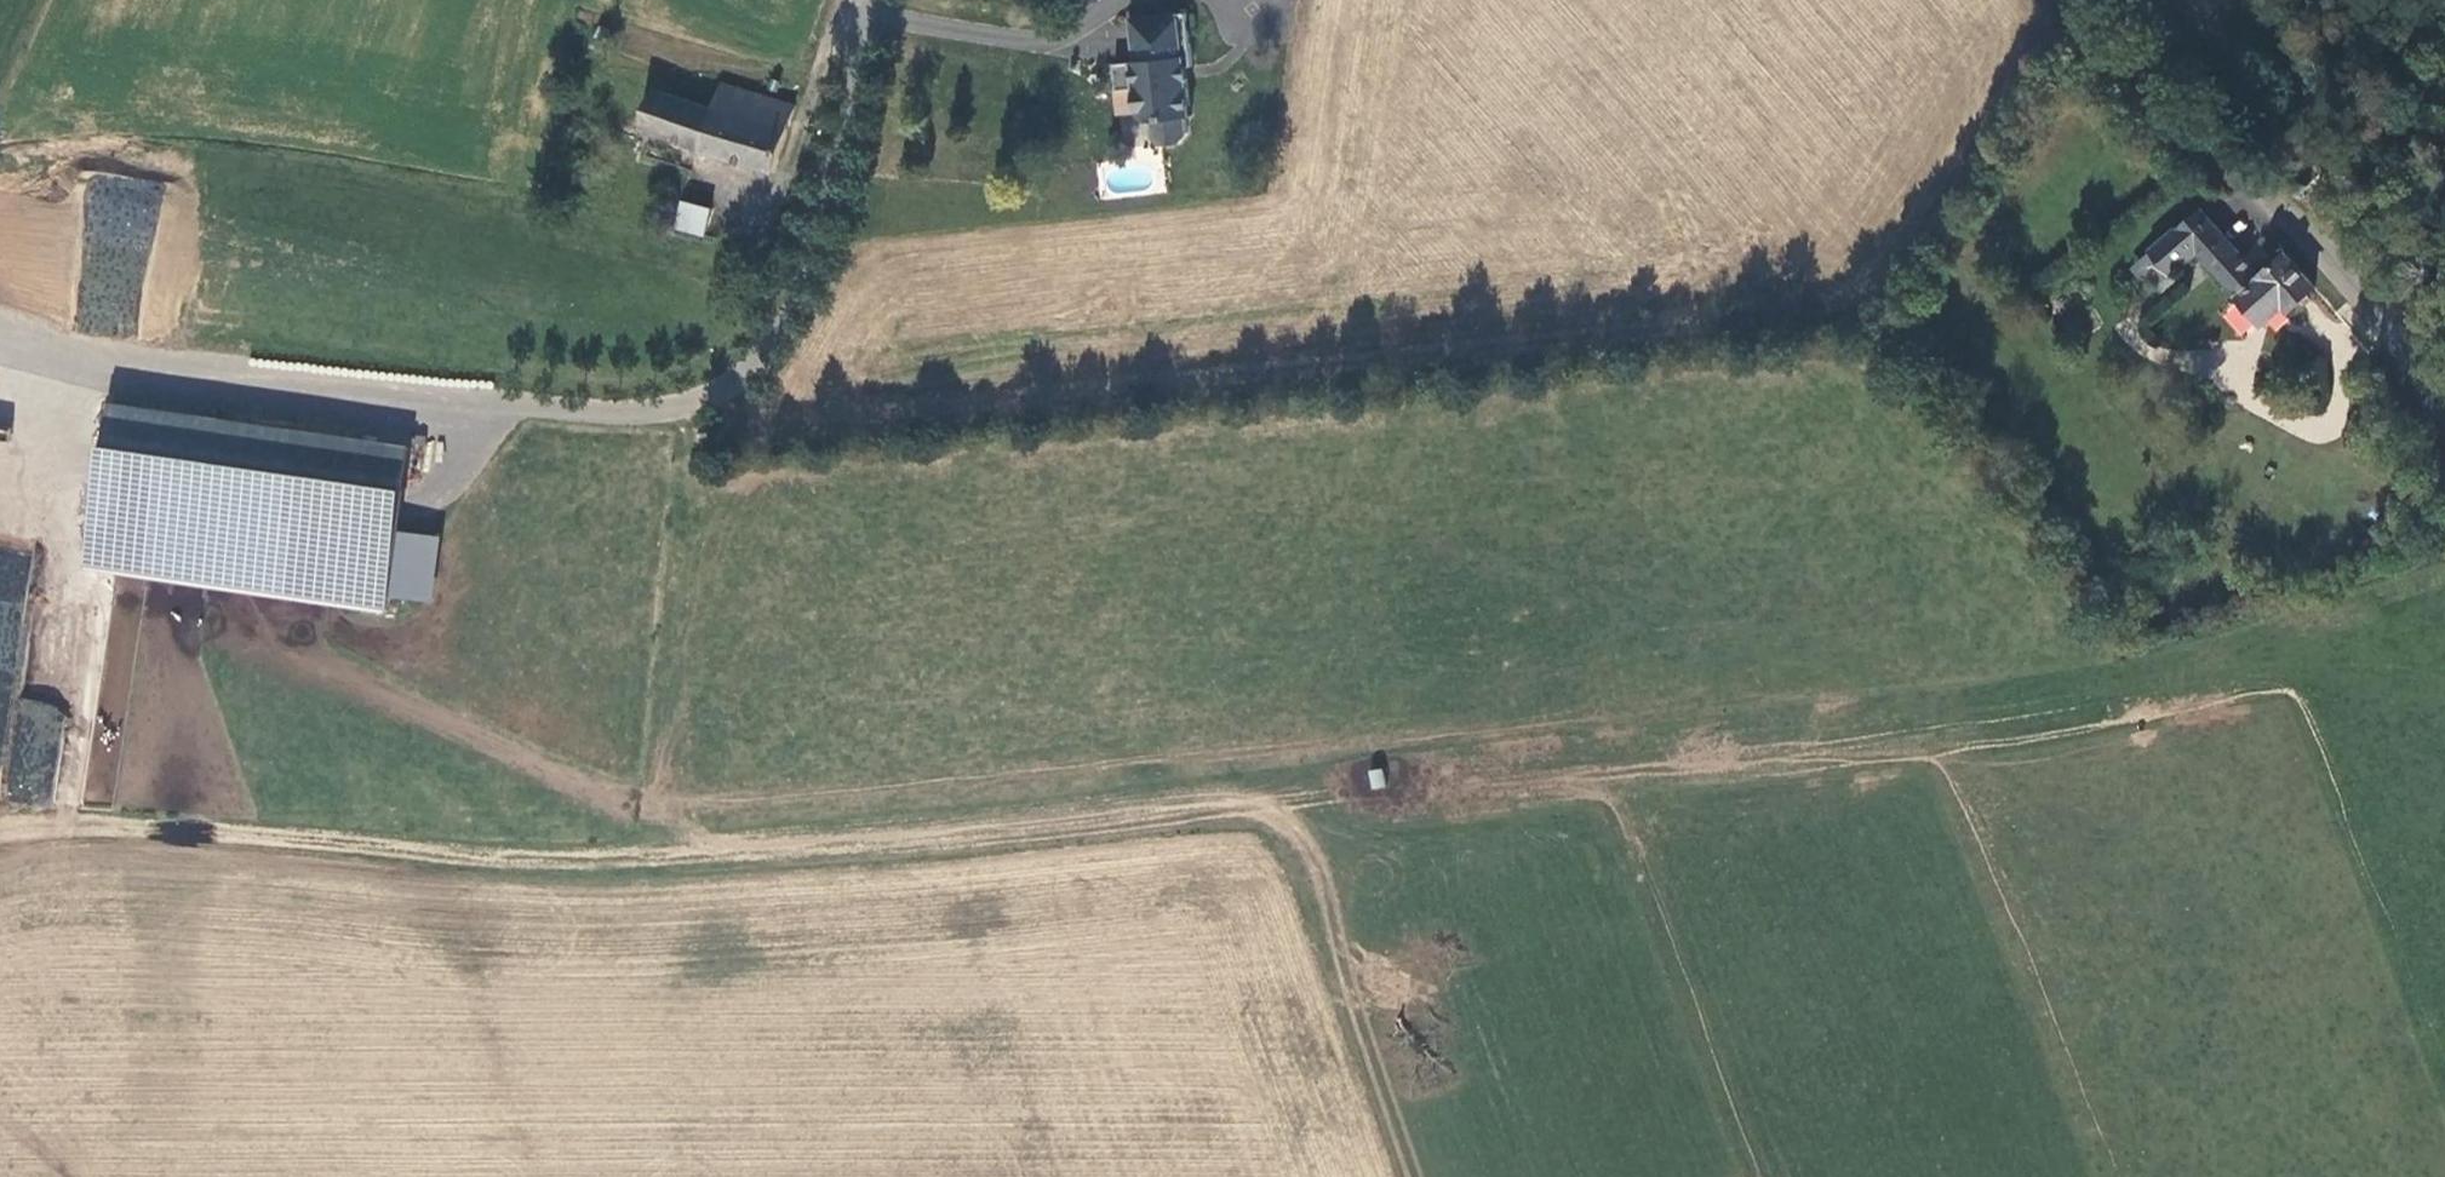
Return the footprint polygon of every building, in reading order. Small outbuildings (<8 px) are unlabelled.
[(1190,10),(1133,16),(1137,59),(1116,61),(1119,88),(1137,86),(1139,110),(1148,109),(1149,119),(1153,118),(1155,135),(1164,141),(1182,139),(1189,131),(1188,114),(1193,114),(1189,76),(1184,76),(1183,64),(1195,63),(1190,10)] [(640,128),(774,172),(800,106),(726,80),(717,107),(655,86),(640,128)] [(712,208),(687,201),(679,225),(705,232),(712,208)] [(2145,254),(2162,275),(2190,251),(2259,325),(2283,303),(2288,308),(2311,287),(2282,255),(2255,278),(2196,209),(2145,254)] [(2145,254),(2132,265),(2157,296),(2170,285),(2162,275),(2145,254)] [(106,442),(411,487),(417,443),(113,398),(106,442)] [(411,487),(106,442),(88,566),(392,611),(411,487)] [(6,797),(53,802),(64,706),(22,702),(15,762),(11,762),(6,797)]
